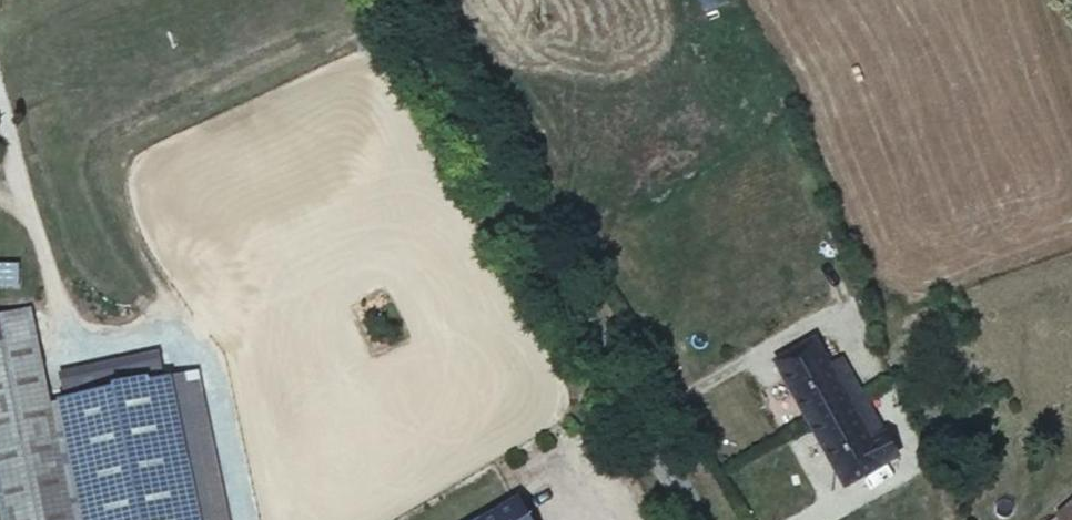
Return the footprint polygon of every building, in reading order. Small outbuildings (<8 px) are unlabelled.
[(730,7),(727,0),(700,0),(706,16),(730,7)] [(345,48),(340,58),(360,68),(365,58),(345,48)] [(16,284),(16,259),(0,259),(0,284),(16,284)] [(810,340),(776,358),(794,391),(844,483),(893,457),(882,435),(867,442),(826,367),(810,340)] [(0,360),(0,499),(5,519),(74,519),(31,352),(0,360)] [(867,442),(882,435),(840,359),(826,367),(867,442)] [(187,374),(165,381),(202,519),(226,519),(187,374)] [(57,409),(86,519),(202,519),(165,381),(57,409)] [(1056,514),(1060,519),(1071,519),(1071,501),(1056,514)] [(487,519),(525,519),(516,504),(487,519)]
